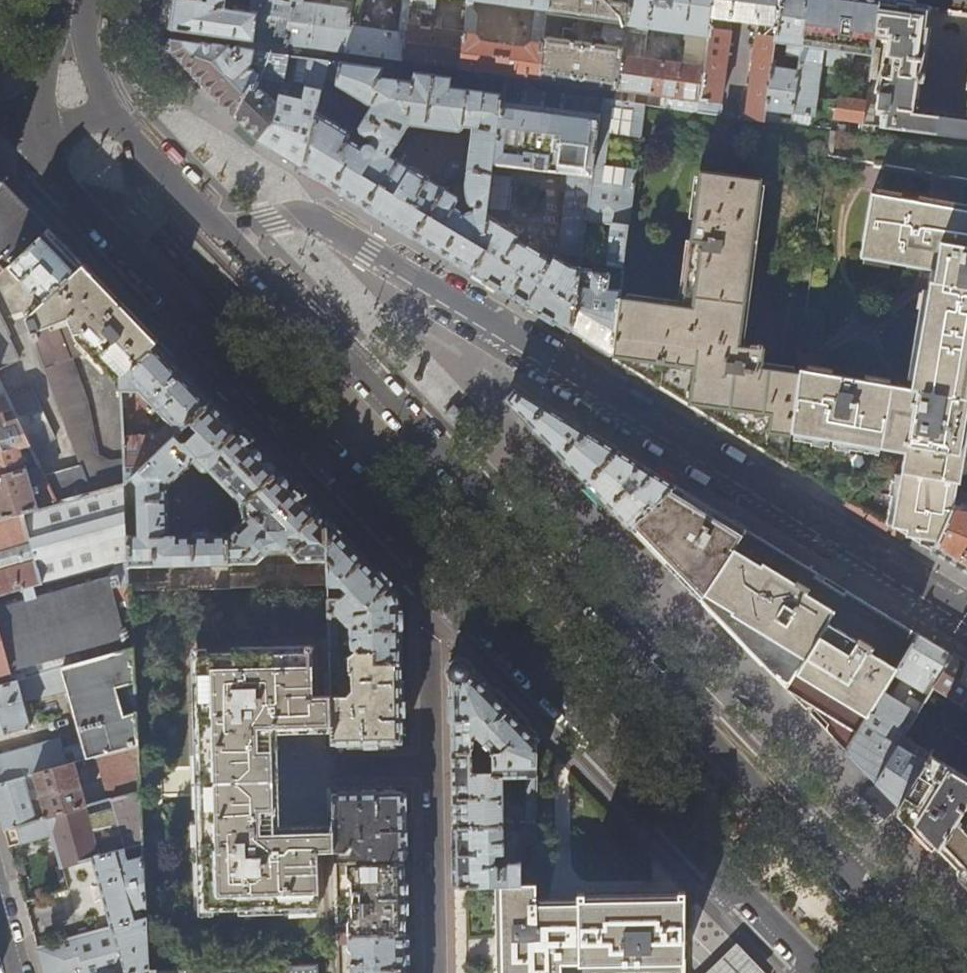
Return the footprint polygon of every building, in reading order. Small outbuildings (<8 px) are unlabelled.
[(169,29),(285,45),(291,0),(251,0),(249,10),(224,7),(225,0),(174,0),(169,29)] [(345,53),(351,0),(332,0),(331,6),(307,3),(309,0),(291,0),(285,45),(345,53)] [(345,53),(401,60),(409,8),(402,7),(399,33),(355,26),(358,0),(351,0),(345,53)] [(409,3),(409,8),(401,60),(460,68),(464,32),(419,26),(421,13),(431,14),(432,10),(434,10),(435,0),(410,0),(409,3)] [(464,32),(460,68),(533,78),(547,0),(475,0),(533,8),(528,44),(521,49),(479,43),(474,36),(477,15),(473,9),(474,0),(468,0),(464,32)] [(628,0),(547,0),(533,78),(615,89),(628,0)] [(714,0),(628,0),(615,89),(699,100),(714,0)] [(699,100),(698,105),(719,108),(731,20),(757,23),(746,112),(764,114),(764,110),(771,66),(775,41),(781,0),(714,0),(699,100)] [(775,41),(787,43),(786,55),(792,57),(792,63),(799,64),(808,0),(781,0),(775,41)] [(799,64),(798,70),(791,114),(820,117),(820,110),(814,109),(820,63),(851,68),(853,52),(871,54),(872,45),(874,35),(879,0),(877,0),(808,0),(799,64)] [(879,0),(874,35),(887,37),(885,53),(889,54),(888,62),(884,62),(882,70),(881,70),(879,87),(878,88),(876,107),(877,107),(876,112),(881,112),(879,125),(966,137),(966,96),(964,114),(915,107),(919,80),(922,80),(929,27),(926,26),(930,8),(879,0)] [(251,65),(253,51),(171,39),(172,53),(200,82),(233,116),(251,90),(255,84),(260,67),(251,65)] [(879,47),(872,45),(871,54),(868,77),(875,77),(879,47)] [(288,55),(253,51),(251,65),(260,67),(255,84),(251,90),(233,116),(234,117),(245,127),(259,140),(278,97),(267,91),(270,86),(280,92),(288,55)] [(288,55),(280,92),(278,97),(259,140),(260,141),(275,151),(304,168),(322,89),(325,77),(329,61),(288,55)] [(385,68),(329,61),(325,77),(337,85),(336,87),(371,109),(360,128),(362,134),(372,141),(369,146),(367,146),(364,148),(350,139),(352,136),(351,132),(329,118),(340,101),(322,89),(304,168),(329,184),(365,206),(379,185),(383,188),(399,162),(391,157),(410,127),(425,129),(433,75),(415,73),(414,82),(383,78),(385,68)] [(798,70),(771,66),(764,110),(791,114),(798,70)] [(451,77),(433,75),(425,129),(459,134),(462,132),(463,128),(471,129),(467,166),(462,165),(462,164),(451,163),(442,177),(448,181),(450,178),(455,170),(491,175),(492,164),(501,100),(501,94),(450,88),(451,77)] [(825,118),(862,123),(865,99),(839,95),(834,99),(833,112),(826,111),(825,118)] [(603,98),(601,113),(592,176),(582,251),(607,254),(605,267),(604,267),(600,267),(600,264),(594,263),(591,287),(577,285),(570,331),(587,341),(612,357),(621,294),(644,103),(603,98)] [(601,113),(501,100),(492,164),(568,173),(592,176),(601,113)] [(763,120),(764,114),(746,112),(746,117),(763,120)] [(832,129),(828,156),(966,175),(966,147),(832,129)] [(410,169),(399,162),(383,188),(379,185),(365,206),(387,219),(414,236),(443,189),(429,180),(430,179),(428,177),(414,167),(411,167),(410,169)] [(481,248),(491,175),(455,170),(450,178),(454,179),(455,177),(460,178),(461,177),(466,177),(464,186),(468,206),(472,206),(472,212),(465,214),(454,207),(458,201),(457,198),(449,193),(453,185),(448,182),(443,189),(414,236),(438,250),(472,271),(485,251),(481,248)] [(683,303),(621,294),(612,357),(654,382),(735,432),(787,464),(799,371),(760,366),(763,347),(762,347),(762,340),(759,339),(759,342),(751,341),(751,345),(739,344),(760,178),(700,170),(683,303)] [(582,251),(592,176),(568,173),(556,257),(554,255),(550,261),(538,253),(540,248),(504,226),(507,209),(511,178),(491,175),(481,248),(485,251),(472,271),(487,280),(533,309),(570,331),(577,285),(582,251)] [(3,182),(0,185),(0,275),(8,268),(49,230),(23,202),(3,182)] [(875,192),(867,256),(942,266),(940,276),(937,276),(923,385),(800,367),(799,371),(787,464),(810,478),(849,501),(885,524),(906,537),(925,488),(928,475),(935,434),(949,436),(961,438),(964,438),(966,422),(966,205),(875,192)] [(63,245),(49,230),(8,268),(41,302),(82,264),(63,245)] [(95,278),(82,264),(41,302),(25,316),(81,464),(91,491),(124,482),(122,459),(109,460),(96,453),(85,400),(69,356),(87,350),(114,378),(118,375),(118,376),(156,341),(117,301),(95,278)] [(0,317),(0,367),(20,358),(0,317)] [(182,368),(156,341),(118,376),(119,398),(124,399),(130,393),(130,388),(138,388),(153,405),(150,408),(151,409),(158,417),(159,417),(162,415),(168,420),(153,435),(121,436),(122,459),(124,482),(129,478),(211,399),(182,368)] [(12,409),(7,397),(0,383),(0,412),(12,409)] [(7,397),(12,409),(29,444),(31,448),(55,437),(31,386),(7,397)] [(541,435),(590,486),(623,453),(576,425),(540,402),(515,387),(506,399),(541,435)] [(129,478),(136,484),(136,534),(126,534),(128,560),(128,564),(257,560),(272,545),(277,546),(282,545),(295,560),(327,558),(326,517),(312,503),(253,441),(211,399),(129,478)] [(0,412),(0,475),(24,468),(18,447),(29,444),(12,409),(0,412)] [(960,469),(964,438),(961,438),(949,436),(935,434),(928,475),(925,488),(906,537),(919,544),(931,552),(957,501),(960,469)] [(646,467),(623,453),(590,486),(608,506),(630,529),(674,485),(646,467)] [(0,475),(0,517),(56,501),(52,493),(34,496),(33,491),(37,490),(36,484),(31,485),(28,476),(42,472),(39,464),(24,468),(0,475)] [(56,501),(91,491),(81,464),(43,475),(52,493),(56,501)] [(124,482),(91,491),(56,501),(0,517),(0,596),(128,560),(126,534),(124,482)] [(710,507),(674,485),(630,529),(665,564),(699,600),(746,529),(710,507)] [(962,487),(957,501),(931,552),(950,563),(966,574),(966,487),(962,487)] [(376,571),(326,517),(327,558),(327,583),(332,583),(332,590),(327,590),(328,614),(331,614),(331,612),(335,612),(348,624),(348,639),(349,640),(350,646),(352,649),(372,649),(373,664),(398,663),(397,627),(398,627),(398,609),(397,609),(398,596),(395,596),(394,595),(393,593),(394,592),(396,590),(389,585),(390,584),(387,581),(386,581),(379,574),(380,574),(377,570),(376,571)] [(746,529),(699,600),(726,628),(787,691),(828,716),(857,733),(882,692),(893,675),(917,634),(873,607),(814,571),(760,538),(746,529)] [(128,564),(128,560),(0,596),(0,685),(18,680),(59,668),(62,667),(132,647),(129,589),(128,564)] [(932,643),(917,634),(893,675),(907,683),(897,701),(882,692),(857,733),(845,752),(860,768),(876,783),(898,745),(922,706),(908,697),(914,688),(928,696),(933,688),(952,656),(932,643)] [(137,745),(132,647),(62,667),(87,759),(96,756),(137,745)] [(271,725),(331,724),(330,694),(313,694),(312,648),(197,652),(205,908),(320,904),(318,850),(334,849),(334,829),(274,831),(271,725)] [(399,700),(398,663),(373,664),(372,649),(352,649),(346,654),(346,659),(341,659),(342,667),(350,667),(351,688),(345,693),(330,694),(331,724),(331,741),(400,740),(399,700)] [(338,683),(336,650),(329,650),(330,683),(338,683)] [(933,688),(966,709),(966,665),(952,656),(933,688)] [(492,748),(492,770),(500,770),(500,774),(525,774),(526,798),(536,798),(536,782),(536,736),(514,712),(461,657),(450,662),(451,707),(452,752),(471,751),(472,771),(477,770),(480,764),(479,747),(472,747),(472,737),(474,737),(474,734),(478,732),(492,748)] [(65,690),(59,668),(18,680),(24,702),(65,690)] [(0,685),(0,735),(26,727),(26,728),(31,727),(24,702),(18,680),(0,685)] [(67,764),(61,742),(54,740),(32,746),(0,755),(0,783),(67,764)] [(137,745),(96,756),(110,799),(139,791),(137,745)] [(898,745),(876,783),(887,795),(920,829),(938,847),(966,802),(966,777),(931,755),(926,763),(898,745)] [(492,770),(477,770),(472,771),(471,751),(452,752),(453,793),(453,826),(503,823),(507,823),(507,815),(503,815),(502,794),(501,794),(500,774),(500,770),(492,770)] [(0,783),(0,812),(5,831),(86,807),(74,762),(69,764),(67,764),(0,783)] [(334,829),(334,849),(344,849),(350,843),(358,851),(356,853),(356,858),(352,856),(346,857),(346,863),(402,862),(402,843),(404,841),(403,829),(402,828),(401,818),(401,807),(403,806),(403,794),(401,793),(401,790),(333,791),(334,829)] [(139,791),(110,799),(86,807),(5,831),(9,846),(52,834),(54,843),(62,867),(93,857),(142,843),(139,791)] [(536,821),(536,798),(526,798),(526,822),(536,821)] [(938,847),(966,878),(966,802),(938,847)] [(536,839),(536,821),(526,822),(523,822),(523,839),(536,839)] [(504,848),(503,823),(453,826),(454,852),(455,886),(502,883),(520,882),(520,881),(520,859),(507,859),(505,862),(503,862),(503,865),(499,865),(494,860),(494,850),(503,850),(504,848)] [(142,843),(93,857),(102,888),(112,926),(37,947),(43,967),(44,972),(135,972),(148,969),(142,843)] [(402,862),(346,863),(346,875),(351,879),(352,893),(360,892),(360,898),(352,899),(352,916),(347,921),(343,921),(341,874),(335,874),(336,933),(404,932),(403,893),(402,862)] [(520,881),(520,882),(502,883),(502,916),(503,972),(586,972),(586,961),(652,960),(651,972),(684,972),(685,927),(685,890),(672,888),(672,894),(659,894),(585,895),(585,889),(578,889),(579,899),(558,899),(537,900),(537,881),(520,881)] [(697,902),(685,890),(685,927),(694,928),(694,907),(697,902)] [(336,933),(337,944),(347,944),(352,949),(352,960),(350,960),(350,963),(362,962),(363,969),(352,970),(352,972),(406,972),(406,968),(404,932),(336,933)] [(317,964),(289,965),(290,972),(317,972),(317,964)]
